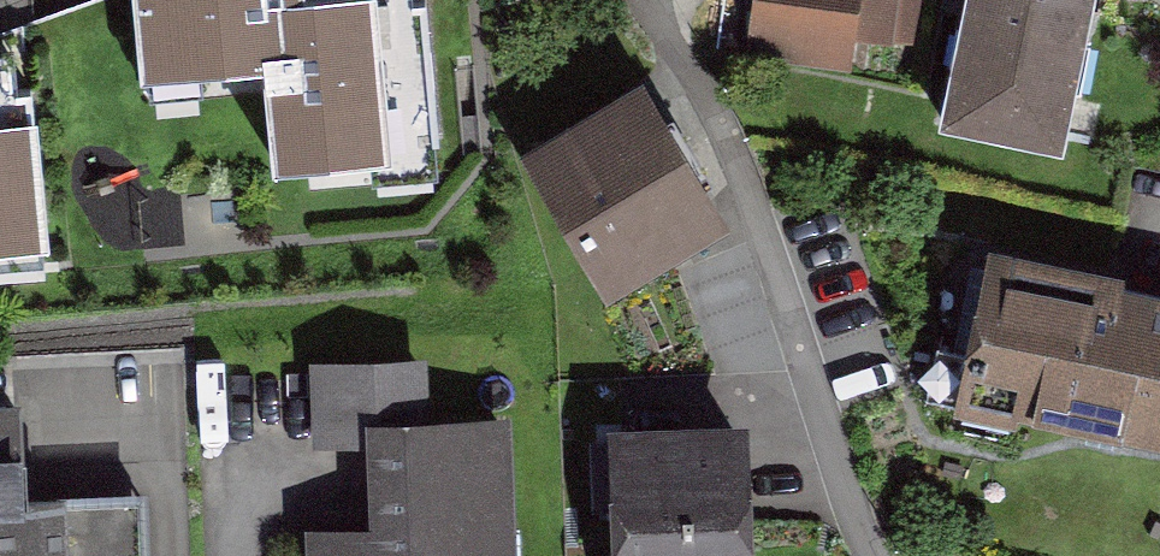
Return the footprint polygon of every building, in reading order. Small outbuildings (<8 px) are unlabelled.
[(141,66),(265,57),(273,173),(431,162),(420,0),(136,0),(141,66)] [(895,84),(906,7),(857,0),(757,0),(748,63),(895,84)] [(939,103),(1064,128),(1091,0),(960,0),(939,103)] [(524,137),(600,280),(727,213),(651,70),(524,137)] [(0,105),(0,269),(54,264),(38,101),(0,105)] [(969,379),(1159,428),(1159,277),(1005,238),(969,379)] [(59,479),(34,480),(30,389),(0,390),(0,555),(62,555),(59,479)] [(316,555),(510,555),(506,415),(368,419),(371,525),(315,526),(316,555)] [(623,555),(742,555),(739,430),(621,433),(623,555)]
